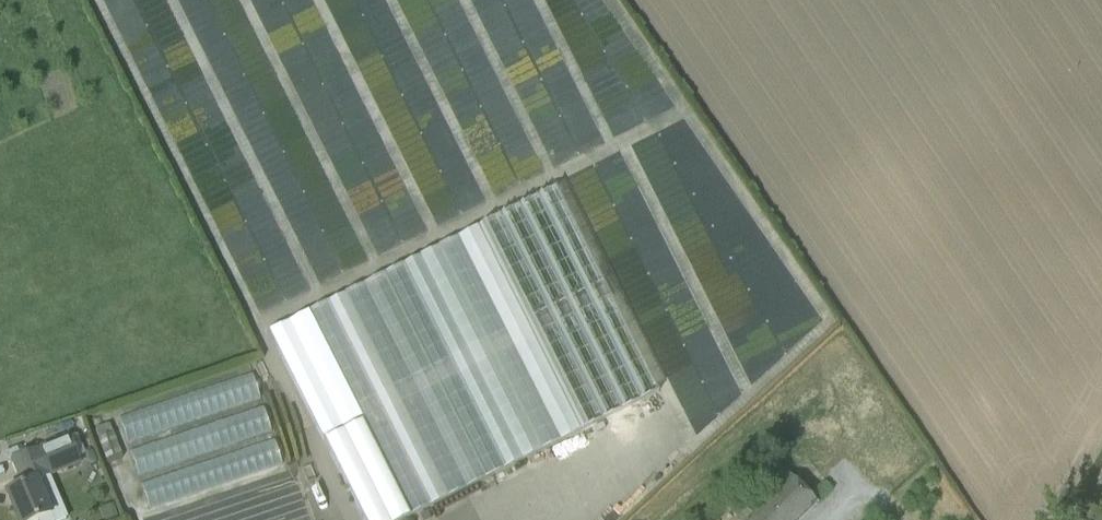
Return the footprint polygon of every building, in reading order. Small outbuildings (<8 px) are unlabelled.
[(364,519),(403,519),(578,432),(657,390),(556,189),(476,229),(269,333),(364,519)] [(95,429),(107,464),(122,459),(110,424),(95,429)] [(79,462),(68,436),(12,460),(23,486),(6,493),(18,519),(59,519),(65,517),(54,491),(43,496),(36,480),(79,462)] [(816,503),(789,476),(757,508),(741,492),(724,509),(735,519),(800,519),(816,503)] [(100,509),(104,519),(109,519),(117,517),(112,505),(100,509)]
